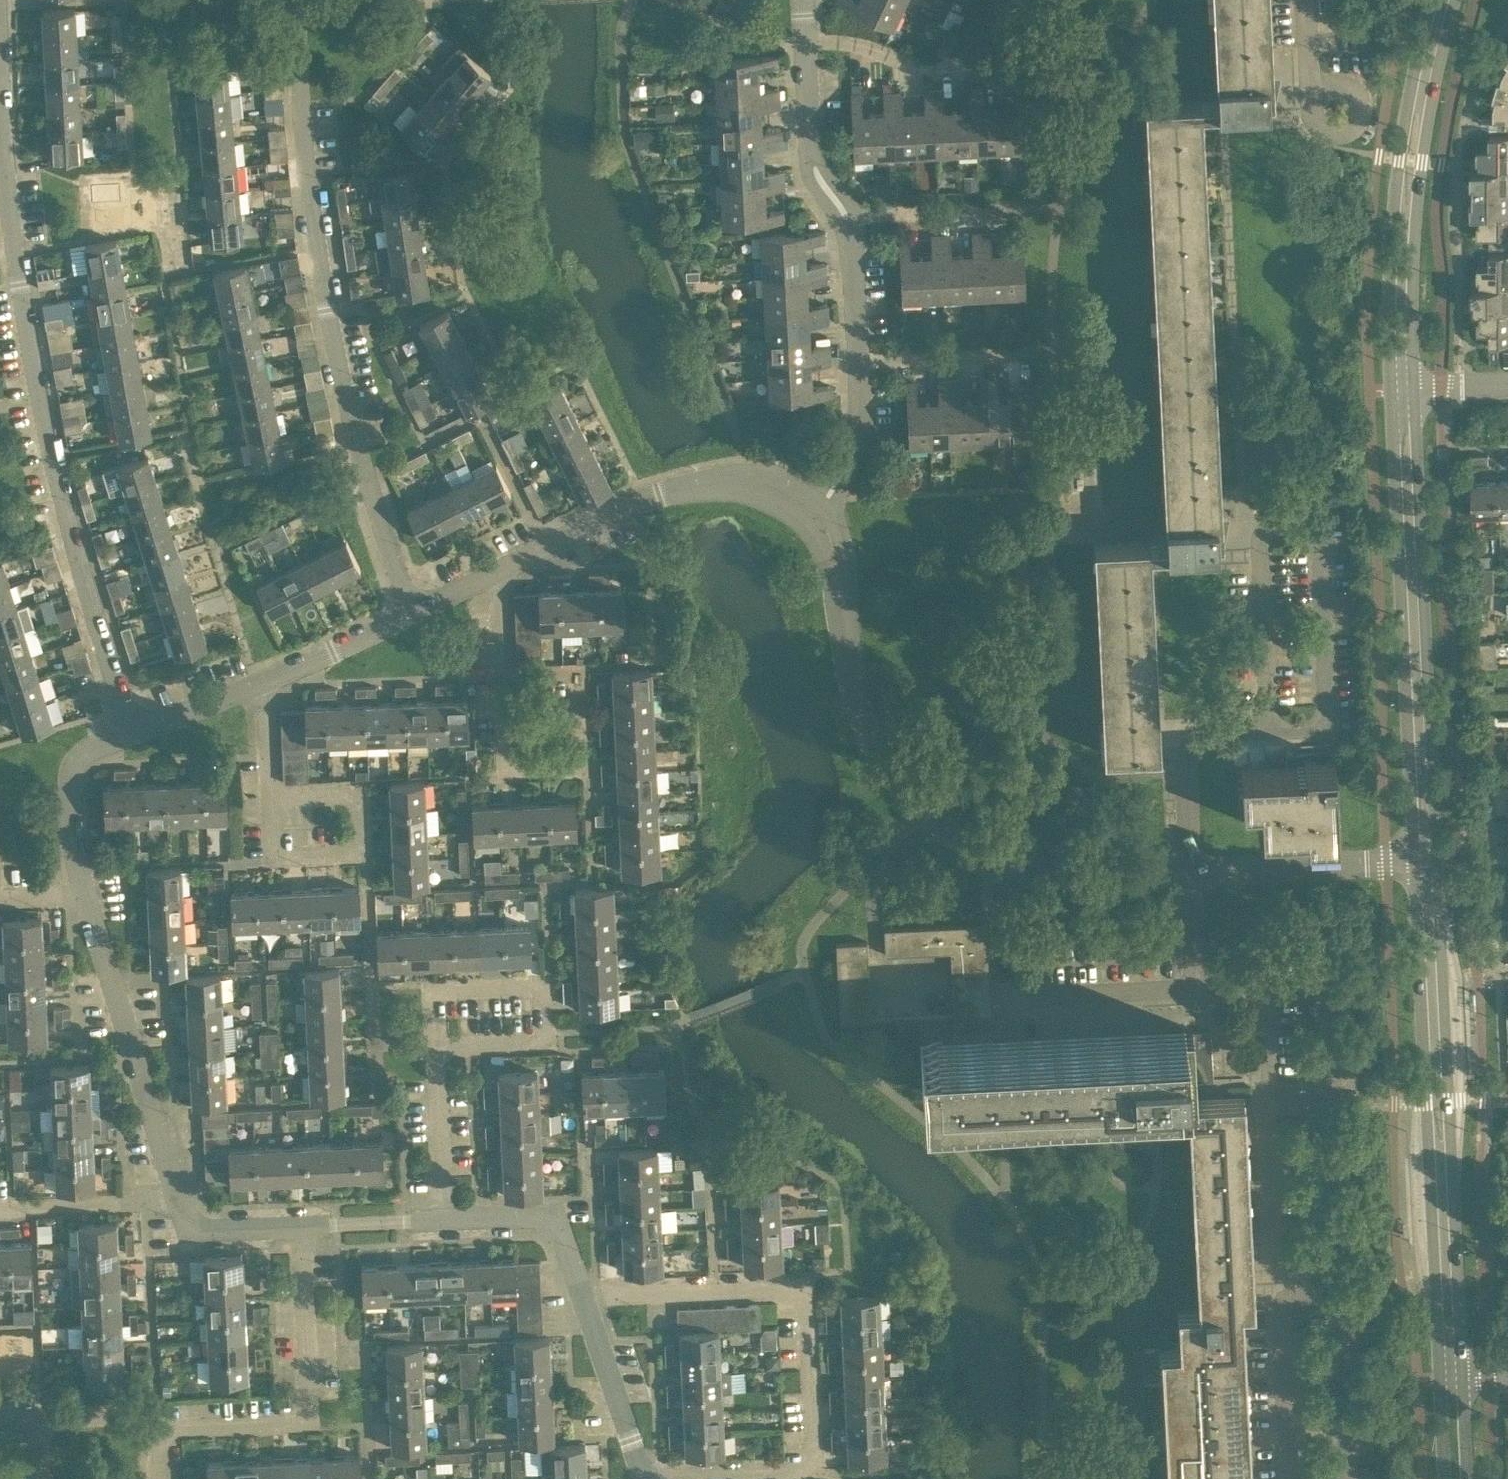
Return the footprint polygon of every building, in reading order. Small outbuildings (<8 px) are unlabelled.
[(892,27),(901,8),(884,0),(835,0),(834,0),(892,27)] [(957,0),(953,0),(950,7),(959,11),(962,3),(957,0)] [(1223,97),(1217,97),(1217,99),(1248,98),(1249,117),(1268,116),(1262,0),(1218,0),(1223,97)] [(741,7),(730,2),(725,13),(736,18),(741,7)] [(43,10),(45,36),(77,34),(75,9),(43,10)] [(120,14),(111,15),(112,32),(121,32),(120,14)] [(416,43),(422,49),(434,36),(427,30),(416,43)] [(121,32),(112,32),(112,48),(122,48),(121,32)] [(78,58),(77,34),(45,36),(46,60),(78,58)] [(1502,42),(1501,42),(1498,46),(1499,47),(1507,52),(1507,45),(1502,42)] [(416,43),(405,55),(412,61),(422,49),(416,43)] [(457,46),(440,65),(449,72),(472,93),(489,74),(486,72),(466,53),(457,46)] [(714,57),(715,78),(758,76),(758,66),(777,65),(777,54),(714,57)] [(46,60),(47,84),(79,83),(78,58),(46,60)] [(1478,123),(1479,123),(1479,124),(1507,123),(1507,61),(1502,72),(1500,71),(1492,102),(1494,102),(1494,117),(1479,117),(1479,118),(1478,118),(1478,123)] [(114,81),(124,80),(123,63),(113,63),(114,81)] [(651,72),(651,63),(638,63),(639,73),(651,72)] [(194,70),(196,95),(228,92),(225,66),(194,70)] [(384,79),(390,85),(401,72),(395,67),(384,79)] [(456,111),(472,93),(449,72),(433,90),(456,111)] [(759,87),(758,76),(715,78),(716,98),(779,95),(778,86),(759,87)] [(263,80),(264,87),(281,86),(280,78),(263,80)] [(384,79),(373,92),(380,98),(390,85),(384,79)] [(124,80),(114,81),(115,97),(124,96),(124,80)] [(645,82),(634,82),(634,91),(645,91),(645,82)] [(662,82),(654,82),(654,91),(662,91),(662,82)] [(861,92),(860,82),(850,83),(850,93),(855,93),(861,92)] [(81,107),(79,83),(47,84),(49,109),(81,107)] [(995,105),(997,149),(1019,148),(1016,85),(1006,85),(1007,105),(995,105)] [(264,87),(265,95),(282,93),(281,86),(264,87)] [(977,150),(997,149),(995,105),(985,106),(984,86),(974,87),(977,150)] [(957,151),(977,150),(974,87),(964,87),(965,107),(954,107),(957,151)] [(936,152),(957,151),(954,107),(944,108),(943,88),(933,89),(936,152)] [(916,153),(936,152),(933,89),(923,89),(924,109),(913,109),(916,153)] [(440,129),(456,111),(433,90),(417,108),(440,129)] [(895,154),(916,153),(913,109),(903,110),(902,90),(892,91),(895,154)] [(874,155),(895,154),(892,91),(883,91),(884,111),(872,111),(874,155)] [(228,92),(196,95),(199,120),(230,116),(230,115),(243,114),(241,92),(228,93),(228,92)] [(853,156),(874,155),(872,111),(862,112),(861,92),(855,93),(850,93),(853,156)] [(716,98),(717,119),(760,117),(760,107),(779,106),(779,95),(716,98)] [(1193,547),(1216,546),(1195,100),(1201,100),(1201,98),(1145,100),(1145,103),(1150,103),(1170,519),(1164,519),(1164,522),(1170,521),(1171,538),(1165,539),(1165,541),(1193,540),(1193,547)] [(657,118),(675,118),(675,102),(657,102),(657,118)] [(49,109),(50,133),(82,131),(81,107),(49,109)] [(423,148),(440,129),(417,108),(400,127),(423,148)] [(125,112),(116,112),(117,130),(126,129),(125,112)] [(199,120),(201,143),(233,140),(230,116),(199,120)] [(761,128),(760,117),(717,119),(718,140),(781,136),(780,127),(761,128)] [(268,129),(269,137),(285,136),(285,128),(268,129)] [(118,146),(127,146),(126,129),(117,130),(118,146)] [(646,143),(645,129),(633,129),(634,144),(646,143)] [(83,157),(82,131),(50,133),(52,159),(83,157)] [(286,143),(285,136),(269,137),(270,144),(286,143)] [(718,140),(719,160),(762,158),(762,148),(781,147),(781,136),(718,140)] [(1507,170),(1507,136),(1489,136),(1489,148),(1477,148),(1477,165),(1471,165),(1471,170),(1507,170)] [(235,164),(233,140),(201,143),(203,168),(235,164)] [(763,169),(762,158),(719,160),(720,181),(783,177),(782,168),(763,169)] [(203,168),(206,192),(237,189),(235,164),(203,168)] [(378,171),(382,196),(413,192),(410,166),(378,171)] [(1471,170),(1471,187),(1465,187),(1465,192),(1507,192),(1507,170),(1471,170)] [(976,174),(964,175),(964,187),(977,187),(976,174)] [(274,185),(290,183),(290,175),(273,177),(274,185)] [(720,181),(721,201),(764,199),(764,189),(783,188),(783,177),(720,181)] [(274,194),(291,192),(290,183),(274,185),(274,194)] [(338,202),(347,201),(345,184),(335,186),(338,202)] [(240,213),(237,189),(206,192),(208,216),(240,213)] [(417,216),(413,192),(382,196),(369,198),(371,209),(383,207),(385,220),(417,216)] [(1465,192),(1465,197),(1471,197),(1471,214),(1507,213),(1507,192),(1465,192)] [(764,199),(721,201),(722,222),(785,219),(784,208),(765,209),(764,199)] [(349,218),(347,201),(338,202),(340,219),(349,218)] [(673,214),(683,214),(682,203),(672,203),(673,214)] [(242,238),(242,237),(240,213),(208,216),(211,241),(242,238)] [(1471,214),(1471,219),(1477,219),(1477,236),(1489,236),(1489,248),(1507,248),(1507,213),(1471,214)] [(385,220),(389,245),(420,240),(417,216),(385,220)] [(295,234),(294,225),(277,226),(278,235),(295,234)] [(1014,250),(1002,250),(1004,294),(1026,293),(1023,229),(1013,230),(1014,250)] [(761,233),(762,254),(804,252),(804,242),(823,241),(823,230),(761,233)] [(963,296),(984,295),(981,231),(972,232),(972,252),(961,252),(963,296)] [(984,295),(1004,294),(1002,250),(992,251),(991,231),(981,231),(984,295)] [(345,251),(354,250),(352,233),(342,234),(345,251)] [(923,297),(943,296),(941,233),(931,234),(932,254),(921,254),(923,297)] [(943,296),(963,296),(961,252),(951,253),(950,233),(941,233),(943,296)] [(288,235),(278,236),(279,246),(289,245),(288,235)] [(901,298),(923,297),(921,254),(910,255),(909,235),(898,235),(901,298)] [(85,245),(90,270),(122,265),(117,240),(85,245)] [(424,265),(420,240),(389,245),(392,269),(424,265)] [(356,266),(354,250),(345,251),(347,267),(356,266)] [(367,260),(365,250),(355,251),(356,262),(367,260)] [(805,262),(804,252),(762,254),(763,274),(825,271),(824,262),(805,262)] [(1477,278),(1477,282),(1471,282),(1471,288),(1507,288),(1507,253),(1489,253),(1489,266),(1477,266),(1477,278)] [(126,289),(122,265),(90,270),(94,294),(126,289)] [(214,271),(219,296),(251,290),(246,265),(214,271)] [(396,294),(427,290),(424,265),(392,269),(396,294)] [(53,267),(37,270),(38,279),(55,276),(53,267)] [(686,278),(687,277),(699,277),(699,268),(686,269),(686,274),(686,278)] [(286,283),(302,280),(300,270),(284,274),(286,283)] [(763,274),(764,295),(806,292),(806,283),(825,282),(825,271),(763,274)] [(38,279),(39,287),(57,284),(55,276),(38,279)] [(287,291),(304,287),(302,280),(286,283),(287,291)] [(352,300),(360,299),(359,282),(349,283),(352,300)] [(1465,310),(1471,310),(1471,309),(1507,309),(1507,288),(1471,288),(1471,304),(1465,304),(1465,310)] [(126,289),(94,294),(98,318),(130,313),(126,289)] [(256,314),(251,290),(219,296),(224,320),(256,314)] [(807,303),(806,292),(764,295),(765,315),(827,312),(826,302),(807,303)] [(1471,310),(1471,315),(1477,315),(1477,332),(1489,332),(1489,344),(1507,343),(1507,309),(1471,309),(1471,310)] [(430,347),(459,333),(448,310),(419,324),(430,347)] [(765,315),(766,335),(808,333),(808,323),(827,322),(827,312),(765,315)] [(134,337),(130,313),(98,318),(102,343),(134,337)] [(224,320),(228,344),(261,338),(256,314),(224,320)] [(62,315),(45,318),(47,327),(64,324),(62,315)] [(312,328),(310,318),(293,322),(295,331),(312,328)] [(48,335),(65,332),(64,324),(47,327),(48,335)] [(314,335),(312,328),(295,331),(297,339),(314,335)] [(430,347),(441,369),(470,354),(459,333),(430,347)] [(809,344),(808,333),(766,335),(767,356),(829,353),(828,343),(809,344)] [(134,337),(102,343),(107,367),(138,362),(134,337)] [(265,362),(261,338),(228,344),(233,369),(265,362)] [(391,367),(399,363),(392,347),(383,351),(391,367)] [(1498,362),(1498,347),(1489,347),(1489,362),(1498,362)] [(767,356),(768,376),(810,374),(810,363),(829,362),(829,353),(767,356)] [(481,376),(470,354),(441,369),(452,391),(481,376)] [(143,386),(138,362),(107,367),(111,391),(143,386)] [(233,369),(238,393),(270,387),(265,362),(233,369)] [(406,378),(399,363),(391,367),(398,381),(406,378)] [(55,376),(72,373),(70,364),(54,366),(55,376)] [(1021,366),(1021,376),(1030,375),(1030,366),(1021,366)] [(320,367),(303,370),(305,380),(322,376),(320,367)] [(73,381),(72,373),(55,376),(56,384),(73,381)] [(811,384),(810,374),(768,376),(769,397),(831,394),(830,383),(811,384)] [(1009,396),(1011,439),(1033,438),(1030,375),(1019,376),(1020,395),(1009,396)] [(323,384),(322,376),(305,380),(307,387),(323,384)] [(464,414),(493,399),(481,376),(452,391),(464,414)] [(526,390),(538,413),(566,399),(555,376),(526,390)] [(970,441),(991,440),(988,377),(979,378),(980,397),(968,398),(970,441)] [(991,440),(1011,439),(1009,396),(999,396),(998,377),(988,377),(991,440)] [(930,443),(950,442),(947,379),(938,380),(939,399),(928,400),(930,443)] [(950,442),(970,441),(968,398),(958,398),(957,379),(947,379),(950,442)] [(420,380),(402,389),(405,395),(413,411),(421,407),(431,401),(420,380)] [(908,444),(930,443),(928,400),(917,400),(916,381),(905,381),(908,444)] [(143,386),(111,391),(115,415),(147,410),(143,386)] [(275,410),(270,387),(238,393),(243,417),(275,410)] [(577,421),(566,399),(538,413),(549,435),(577,421)] [(487,410),(494,425),(502,421),(495,406),(487,410)] [(428,421),(421,407),(413,411),(420,425),(428,421)] [(151,435),(147,410),(115,415),(119,440),(151,435)] [(243,417),(248,441),(280,434),(275,410),(243,417)] [(79,412),(62,415),(63,424),(81,421),(79,412)] [(330,415),(313,418),(315,427),(332,424),(330,415)] [(82,429),(81,421),(63,424),(65,432),(82,429)] [(549,435),(560,456),(588,442),(577,421),(549,435)] [(333,432),(332,424),(315,427),(317,435),(333,432)] [(453,435),(457,443),(472,435),(468,428),(453,435)] [(285,459),(280,434),(248,441),(253,466),(285,459)] [(457,443),(453,435),(438,443),(442,451),(457,443)] [(509,455),(517,451),(510,436),(502,440),(509,455)] [(599,464),(588,442),(560,456),(571,478),(599,464)] [(457,443),(447,448),(456,467),(463,481),(452,487),(466,516),(488,505),(473,476),(466,462),(457,443)] [(409,457),(413,465),(429,457),(424,450),(409,457)] [(525,466),(517,451),(509,455),(517,469),(525,466)] [(1471,454),(1472,464),(1488,464),(1488,454),(1471,454)] [(118,466),(125,489),(155,480),(148,456),(118,466)] [(409,457),(394,464),(398,473),(413,465),(409,457)] [(473,476),(488,505),(511,493),(496,464),(473,476)] [(582,501),(610,487),(599,464),(571,478),(582,501)] [(531,498),(539,494),(532,479),(523,483),(531,498)] [(163,504),(155,480),(125,489),(132,513),(163,504)] [(1474,514),(1499,513),(1498,480),(1472,482),(1474,514)] [(1507,513),(1507,480),(1498,480),(1499,513),(1507,513)] [(82,502),(91,500),(86,484),(77,486),(82,502)] [(444,527),(466,516),(452,487),(430,497),(444,527)] [(547,509),(539,494),(531,498),(538,513),(547,509)] [(422,538),(444,527),(430,497),(407,509),(422,538)] [(96,516),(91,500),(82,502),(87,518),(96,516)] [(302,511),(307,519),(322,511),(318,503),(302,511)] [(132,513),(139,536),(170,527),(163,504),(132,513)] [(302,511),(288,518),(292,526),(307,519),(302,511)] [(259,533),(263,541),(279,534),(274,525),(259,533)] [(177,551),(170,527),(139,536),(146,560),(177,551)] [(97,549),(106,546),(100,530),(92,533),(97,549)] [(259,533),(244,540),(248,548),(263,541),(259,533)] [(1149,539),(1094,542),(1094,544),(1099,544),(1109,750),(1104,750),(1104,753),(1159,750),(1159,747),(1154,748),(1144,542),(1149,542),(1149,539)] [(323,551),(338,580),(360,569),(346,540),(323,551)] [(111,563),(106,546),(97,549),(101,565),(111,563)] [(146,560),(153,584),(184,575),(177,551),(146,560)] [(316,591),(338,580),(323,551),(301,563),(316,591)] [(1489,554),(1476,555),(1476,565),(1490,565),(1489,554)] [(10,583),(2,559),(0,560),(0,586),(10,583)] [(57,559),(41,564),(44,573),(60,568),(57,559)] [(294,602),(316,591),(301,563),(279,574),(294,602)] [(1476,587),(1491,586),(1490,567),(1475,567),(1476,587)] [(62,575),(60,568),(44,573),(46,580),(62,575)] [(588,581),(599,580),(598,572),(588,572),(588,581)] [(609,572),(598,572),(599,580),(609,580),(609,572)] [(569,573),(558,574),(559,582),(569,582),(569,573)] [(271,614),(294,602),(279,574),(257,585),(271,614)] [(548,583),(559,582),(558,574),(548,574),(548,583)] [(191,598),(184,575),(153,584),(160,607),(191,598)] [(111,597),(120,594),(115,577),(106,580),(111,597)] [(10,583),(0,586),(0,612),(17,607),(10,583)] [(599,588),(601,627),(622,626),(620,587),(599,588)] [(581,628),(601,627),(599,588),(579,589),(581,628)] [(561,628),(581,628),(579,589),(559,590),(561,628)] [(540,629),(561,628),(559,590),(538,591),(538,593),(539,605),(539,617),(540,628),(540,629)] [(514,606),(539,605),(538,593),(515,594),(513,594),(514,606)] [(125,609),(120,594),(111,597),(116,612),(125,609)] [(198,621),(191,598),(160,607),(168,631),(198,621)] [(58,620),(75,615),(72,605),(55,610),(58,620)] [(539,617),(539,605),(514,606),(514,618),(539,617)] [(24,630),(17,607),(0,612),(0,638),(24,630)] [(1488,624),(1487,611),(1478,611),(1479,625),(1488,624)] [(75,615),(58,620),(60,627),(77,622),(75,615)] [(515,630),(540,628),(539,617),(514,618),(515,630)] [(206,646),(198,621),(168,631),(175,655),(206,646)] [(126,643),(135,641),(130,624),(121,627),(126,643)] [(540,629),(540,628),(515,630),(516,641),(541,640),(540,629)] [(24,630),(0,638),(0,659),(1,663),(32,654),(24,630)] [(541,640),(516,641),(516,653),(541,652),(541,640)] [(140,657),(135,641),(126,643),(131,659),(140,657)] [(1492,641),(1479,642),(1480,657),(1493,656),(1492,641)] [(86,652),(70,657),(73,666),(89,661),(87,652),(86,652)] [(542,664),(541,652),(516,653),(517,665),(542,664)] [(582,661),(581,652),(571,652),(571,662),(582,661)] [(1,663),(8,686),(39,677),(32,654),(1,663)] [(91,669),(89,661),(73,666),(75,674),(91,669)] [(612,671),(613,691),(651,690),(650,669),(612,671)] [(46,700),(39,677),(8,686),(16,710),(46,700)] [(597,692),(605,692),(605,681),(596,682),(597,692)] [(435,691),(445,691),(445,682),(434,683),(435,691)] [(455,682),(445,682),(445,691),(456,690),(455,682)] [(1481,683),(1482,692),(1493,692),(1492,683),(1481,683)] [(395,693),(405,692),(405,684),(394,685),(395,693)] [(415,684),(405,684),(405,692),(416,692),(415,684)] [(375,685),(365,686),(365,694),(376,694),(375,685)] [(355,695),(365,694),(365,686),(354,686),(355,695)] [(315,696),(325,696),(325,687),(314,688),(315,696)] [(335,687),(325,687),(325,696),(336,695),(335,687)] [(652,710),(651,690),(613,691),(614,711),(652,710)] [(606,702),(605,692),(597,692),(597,703),(606,702)] [(467,698),(446,699),(447,737),(468,736),(467,698)] [(101,699),(85,705),(87,713),(104,708),(101,699)] [(427,738),(447,737),(446,699),(426,700),(427,738)] [(54,724),(46,700),(16,710),(23,734),(54,724)] [(387,740),(407,739),(406,700),(386,701),(387,740)] [(407,739),(427,738),(426,700),(406,700),(407,739)] [(367,740),(387,740),(386,701),(366,702),(367,740)] [(347,741),(367,740),(366,702),(346,703),(347,741)] [(327,742),(347,741),(346,703),(326,704),(327,742)] [(306,743),(327,742),(326,704),(305,704),(305,709),(305,721),(306,733),(306,743)] [(280,711),(281,722),(305,721),(305,709),(280,711)] [(614,711),(615,731),(653,730),(652,710),(614,711)] [(306,733),(305,721),(281,722),(281,734),(306,733)] [(599,732),(607,732),(606,721),(598,722),(599,732)] [(654,750),(653,730),(615,731),(616,751),(654,750)] [(607,742),(607,732),(599,732),(599,743),(607,742)] [(281,734),(281,746),(307,745),(306,743),(306,733),(281,734)] [(1494,753),(1494,740),(1483,740),(1484,753),(1494,753)] [(307,757),(307,745),(281,746),(282,758),(307,757)] [(616,751),(617,771),(655,770),(654,750),(616,751)] [(282,758),(283,770),(308,768),(307,757),(282,758)] [(1296,765),(1286,766),(1240,768),(1242,799),(1259,798),(1260,827),(1306,825),(1306,834),(1338,833),(1334,758),(1303,759),(1304,768),(1296,768),(1296,765)] [(475,761),(466,761),(466,769),(475,769),(475,761)] [(600,772),(609,772),(608,761),(600,762),(600,772)] [(204,764),(205,772),(215,772),(215,763),(204,764)] [(194,773),(205,772),(204,764),(194,764),(194,773)] [(164,766),(165,774),(175,774),(175,765),(174,765),(164,766)] [(154,774),(165,774),(164,766),(154,766),(154,774)] [(114,776),(125,776),(124,767),(114,768),(114,776)] [(135,767),(124,767),(125,776),(135,775),(135,767)] [(308,781),(308,768),(283,770),(283,782),(308,781)] [(609,772),(600,772),(601,783),(617,782),(618,791),(656,789),(655,770),(617,771),(609,772)] [(205,780),(207,818),(228,817),(226,779),(205,780)] [(187,819),(207,818),(205,780),(185,781),(187,819)] [(167,820),(187,819),(185,781),(165,782),(167,820)] [(391,809),(425,807),(424,781),(390,783),(391,809)] [(147,821),(167,820),(165,782),(145,783),(147,821)] [(127,822),(147,821),(145,783),(125,784),(127,822)] [(106,823),(127,822),(125,784),(104,785),(106,823)] [(456,806),(466,805),(465,788),(455,789),(456,806)] [(618,791),(619,811),(657,809),(656,789),(618,791)] [(548,801),(550,835),(576,834),(574,800),(548,801)] [(525,837),(550,835),(548,801),(523,802),(525,837)] [(602,812),(611,812),(610,801),(602,802),(602,812)] [(500,838),(525,837),(523,802),(498,804),(500,838)] [(473,839),(500,838),(498,804),(472,805),(473,839)] [(467,823),(466,805),(456,806),(457,823),(467,823)] [(391,809),(392,834),(426,832),(425,807),(391,809)] [(658,829),(657,809),(619,811),(620,831),(658,829)] [(602,812),(595,812),(595,823),(603,822),(602,812)] [(611,822),(611,812),(602,812),(603,822),(611,822)] [(620,831),(621,851),(659,849),(658,829),(620,831)] [(427,858),(426,832),(392,834),(393,859),(427,858)] [(467,839),(458,839),(459,856),(468,856),(467,839)] [(604,852),(613,852),(612,841),(604,842),(604,852)] [(660,870),(659,849),(621,851),(622,872),(660,870)] [(613,862),(613,852),(604,852),(605,862),(613,862)] [(469,873),(468,856),(459,856),(459,873),(469,873)] [(429,884),(427,858),(393,859),(394,885),(429,884)] [(147,868),(148,895),(182,893),(181,867),(147,868)] [(569,867),(552,868),(552,878),(569,877),(569,867)] [(535,878),(538,878),(552,878),(552,868),(534,869),(535,878)] [(501,871),(502,880),(519,879),(519,870),(501,871)] [(502,880),(501,871),(484,871),(485,881),(502,880)] [(215,892),(225,891),(224,874),(214,874),(215,892)] [(501,886),(502,896),(519,895),(519,885),(501,886)] [(359,886),(333,888),(334,922),(360,921),(359,886)] [(485,897),(502,896),(501,886),(484,887),(485,897)] [(671,886),(657,887),(658,896),(672,896),(671,886)] [(574,888),(575,909),(613,907),(612,887),(574,888)] [(309,923),(334,922),(333,888),(307,889),(309,923)] [(469,897),(469,888),(451,889),(452,898),(469,897)] [(284,924),(309,923),(307,889),(282,890),(284,924)] [(434,899),(452,898),(451,889),(434,890),(434,899)] [(257,891),(259,925),(284,924),(282,890),(257,891)] [(419,900),(418,890),(401,891),(401,901),(419,900)] [(226,907),(225,891),(215,892),(216,909),(225,908),(226,907)] [(231,892),(233,927),(259,925),(257,891),(231,892)] [(401,901),(401,891),(384,892),(384,902),(401,901)] [(184,918),(182,893),(148,895),(149,920),(184,918)] [(538,913),(537,896),(524,897),(525,914),(538,913)] [(559,900),(559,910),(567,910),(567,899),(559,900)] [(614,927),(613,907),(575,909),(576,929),(614,927)] [(568,920),(567,910),(559,910),(559,920),(568,920)] [(4,939),(42,937),(41,916),(3,918),(4,939)] [(149,920),(151,945),(185,943),(184,918),(149,920)] [(985,923),(907,927),(883,929),(884,955),(949,951),(953,1037),(991,1035),(985,923)] [(226,924),(217,925),(218,942),(227,941),(226,924)] [(529,925),(503,926),(505,960),(531,959),(529,925)] [(50,937),(59,936),(58,926),(50,926),(50,937)] [(480,961),(505,960),(503,926),(478,927),(480,961)] [(455,963),(480,961),(478,927),(453,928),(455,963)] [(576,929),(577,949),(615,947),(614,927),(576,929)] [(453,928),(428,930),(430,964),(455,963),(453,928)] [(404,965),(430,964),(428,930),(403,931),(404,965)] [(378,966),(404,965),(403,931),(377,932),(378,966)] [(59,947),(59,936),(50,937),(51,947),(59,947)] [(4,939),(5,959),(43,957),(42,937),(4,939)] [(561,950),(569,950),(569,939),(560,940),(561,950)] [(228,959),(227,941),(218,942),(218,959),(228,959)] [(866,941),(835,943),(836,958),(864,956),(867,956),(866,941)] [(186,969),(185,943),(151,945),(152,971),(186,969)] [(334,953),(334,943),(320,944),(321,954),(334,953)] [(616,967),(615,947),(577,949),(578,969),(616,967)] [(570,960),(569,950),(561,950),(561,960),(570,960)] [(353,952),(336,953),(336,962),(353,962),(353,952)] [(319,963),(336,962),(336,953),(334,953),(321,954),(318,954),(319,963)] [(303,964),(303,954),(285,955),(286,965),(303,964)] [(286,965),(285,955),(268,956),(269,966),(286,965)] [(867,1020),(864,956),(836,958),(839,1021),(867,1020)] [(44,977),(43,957),(5,959),(6,979),(44,977)] [(252,966),(252,957),(234,958),(234,967),(252,966)] [(52,977),(60,976),(60,966),(52,966),(52,977)] [(578,969),(579,989),(617,987),(616,967),(578,969)] [(340,994),(339,968),(304,970),(306,996),(340,994)] [(187,1002),(222,1000),(220,974),(186,975),(187,1002)] [(60,977),(60,976),(52,977),(53,987),(61,987),(60,977)] [(6,979),(7,999),(45,997),(44,977),(6,979)] [(563,990),(571,990),(571,979),(562,980),(563,990)] [(267,998),(276,997),(275,980),(266,981),(267,998)] [(251,999),(261,998),(260,981),(250,981),(251,999)] [(618,1008),(617,987),(579,989),(580,1010),(618,1008)] [(571,1000),(571,990),(563,990),(563,1000),(571,1000)] [(306,996),(307,1021),(341,1019),(340,994),(306,996)] [(46,1017),(45,997),(7,999),(8,1019),(46,1017)] [(276,997),(267,998),(267,1015),(277,1015),(276,997)] [(677,1005),(674,997),(664,997),(665,1005),(677,1005)] [(261,1015),(261,998),(251,999),(252,1016),(261,1015)] [(187,1002),(189,1027),(223,1025),(222,1000),(187,1002)] [(54,1017),(62,1016),(62,1006),(53,1006),(54,1017)] [(63,1027),(62,1016),(54,1017),(54,1027),(63,1027)] [(9,1040),(47,1038),(46,1017),(8,1019),(9,1040)] [(342,1045),(341,1019),(307,1021),(308,1046),(342,1045)] [(224,1050),(223,1025),(189,1027),(190,1052),(224,1050)] [(1164,1076),(1164,1081),(1166,1081),(1166,1076),(1183,1076),(1183,1080),(1212,1078),(1209,1029),(992,1041),(991,1035),(953,1037),(954,1043),(919,1045),(921,1090),(1164,1076)] [(268,1031),(269,1048),(279,1048),(278,1030),(268,1031)] [(260,1049),(269,1048),(268,1031),(259,1031),(260,1049)] [(308,1046),(309,1071),(343,1070),(342,1045),(308,1046)] [(270,1065),(269,1048),(260,1049),(261,1066),(270,1065)] [(270,1065),(274,1065),(279,1065),(279,1048),(269,1048),(270,1065)] [(190,1052),(191,1077),(225,1075),(224,1050),(190,1052)] [(632,1061),(642,1061),(642,1052),(631,1053),(632,1061)] [(652,1052),(642,1052),(642,1061),(652,1060),(652,1052)] [(592,1063),(602,1063),(602,1054),(591,1055),(592,1063)] [(602,1054),(602,1063),(612,1062),(612,1054),(602,1054)] [(500,1055),(490,1056),(491,1068),(501,1068),(500,1055)] [(51,1066),(52,1087),(90,1085),(89,1064),(51,1066)] [(642,1069),(644,1107),(665,1106),(663,1067),(642,1069)] [(624,1108),(644,1107),(642,1069),(622,1070),(624,1108)] [(345,1096),(343,1070),(309,1071),(311,1098),(345,1096)] [(604,1109),(624,1108),(622,1070),(602,1071),(604,1109)] [(499,1094),(538,1092),(537,1071),(498,1073),(499,1094)] [(583,1110),(604,1109),(602,1071),(582,1072),(583,1110)] [(98,1085),(106,1084),(106,1074),(97,1074),(98,1085)] [(227,1102),(225,1075),(191,1077),(192,1103),(201,1103),(227,1102)] [(255,1083),(256,1100),(265,1100),(265,1082),(255,1083)] [(281,1099),(280,1082),(270,1082),(271,1099),(281,1099)] [(107,1095),(106,1084),(98,1085),(98,1095),(107,1095)] [(483,1095),(491,1094),(491,1084),(483,1084),(483,1095)] [(91,1105),(90,1085),(52,1087),(52,1107),(91,1105)] [(499,1094),(500,1114),(539,1112),(538,1092),(499,1094)] [(492,1105),(491,1094),(483,1095),(484,1105),(492,1105)] [(1224,1095),(1193,1096),(1203,1304),(1177,1306),(1177,1308),(1183,1308),(1184,1346),(1159,1347),(1159,1349),(1166,1349),(1172,1478),(1244,1478),(1237,1327),(1242,1326),(1242,1324),(1237,1324),(1236,1306),(1253,1305),(1253,1303),(1248,1303),(1237,1096),(1243,1096),(1242,1094),(1224,1095)] [(383,1102),(383,1114),(395,1113),(395,1102),(383,1102)] [(337,1114),(354,1113),(354,1103),(336,1104),(337,1114)] [(371,1103),(354,1103),(354,1113),(372,1112),(371,1103)] [(52,1107),(53,1127),(92,1125),(91,1105),(52,1107)] [(321,1115),(321,1105),(303,1106),(304,1115),(321,1115)] [(304,1115),(303,1106),(286,1107),(287,1116),(304,1115)] [(271,1117),(270,1107),(253,1108),(254,1118),(271,1117)] [(236,1119),(254,1118),(253,1108),(236,1109),(236,1119)] [(29,1128),(29,1109),(11,1109),(12,1128),(29,1128)] [(202,1111),(203,1125),(228,1124),(228,1109),(202,1111)] [(540,1132),(539,1112),(500,1114),(501,1134),(540,1132)] [(99,1125),(108,1124),(107,1114),(99,1114),(99,1125)] [(115,1114),(107,1114),(108,1124),(115,1124),(115,1114)] [(108,1135),(108,1124),(99,1125),(100,1135),(108,1135)] [(229,1135),(228,1124),(203,1125),(203,1136),(229,1135)] [(485,1135),(493,1134),(493,1124),(485,1124),(485,1135)] [(93,1145),(92,1125),(53,1127),(54,1147),(93,1145)] [(501,1134),(502,1154),(540,1152),(540,1132),(501,1134)] [(605,1132),(595,1132),(596,1144),(606,1144),(605,1132)] [(494,1145),(493,1134),(485,1135),(485,1145),(494,1145)] [(204,1147),(229,1147),(229,1135),(203,1136),(204,1147)] [(382,1140),(356,1142),(357,1176),(384,1174),(382,1140)] [(332,1177),(357,1176),(356,1142),(330,1143),(332,1177)] [(307,1178),(332,1177),(330,1143),(305,1144),(307,1178)] [(282,1179),(307,1178),(305,1144),(280,1145),(282,1179)] [(54,1147),(55,1167),(94,1165),(93,1145),(54,1147)] [(257,1180),(282,1179),(280,1145),(255,1146),(257,1180)] [(230,1182),(257,1180),(255,1146),(229,1148),(229,1158),(230,1169),(230,1181),(230,1182)] [(229,1148),(229,1147),(204,1147),(204,1159),(229,1158),(229,1148)] [(618,1149),(619,1170),(657,1168),(656,1147),(618,1149)] [(541,1172),(540,1152),(502,1154),(503,1174),(541,1172)] [(101,1165),(110,1164),(109,1154),(101,1154),(101,1165)] [(703,1166),(702,1154),(690,1155),(690,1167),(703,1166)] [(229,1158),(204,1159),(205,1170),(230,1169),(229,1158)] [(603,1171),(611,1170),(611,1160),(602,1160),(603,1171)] [(110,1175),(110,1164),(101,1165),(102,1175),(110,1175)] [(487,1175),(495,1174),(495,1164),(486,1164),(487,1175)] [(94,1186),(94,1165),(55,1167),(56,1188),(94,1186)] [(703,1167),(695,1167),(695,1179),(704,1178),(703,1167)] [(658,1188),(657,1168),(619,1170),(620,1190),(658,1188)] [(230,1181),(230,1169),(205,1170),(205,1182),(230,1181)] [(612,1181),(611,1170),(603,1171),(603,1181),(612,1181)] [(542,1193),(541,1172),(503,1174),(504,1195),(542,1193)] [(496,1185),(495,1174),(487,1175),(487,1185),(496,1185)] [(740,1184),(741,1205),(779,1203),(778,1182),(740,1184)] [(659,1208),(658,1188),(620,1190),(621,1210),(659,1208)] [(724,1205),(733,1205),(732,1195),(724,1195),(724,1205)] [(605,1211),(613,1210),(613,1200),(604,1200),(605,1211)] [(816,1202),(817,1211),(826,1211),(826,1202),(816,1202)] [(780,1223),(779,1203),(741,1205),(742,1225),(780,1223)] [(733,1215),(733,1205),(724,1205),(725,1216),(733,1215)] [(659,1208),(621,1210),(622,1230),(660,1228),(659,1208)] [(614,1221),(613,1210),(605,1211),(605,1221),(614,1221)] [(78,1223),(79,1244),(117,1242),(116,1221),(78,1223)] [(827,1228),(827,1221),(815,1221),(815,1229),(827,1228)] [(742,1225),(743,1245),(781,1243),(780,1223),(742,1225)] [(9,1226),(9,1234),(20,1234),(19,1225),(9,1226)] [(9,1226),(0,1226),(0,1235),(9,1234),(9,1226)] [(695,1227),(696,1237),(707,1236),(706,1226),(695,1227)] [(661,1248),(660,1228),(622,1230),(623,1250),(661,1248)] [(125,1242),(133,1241),(133,1231),(125,1231),(125,1242)] [(726,1245),(735,1245),(734,1235),(726,1235),(726,1245)] [(607,1251),(615,1250),(614,1240),(606,1240),(607,1251)] [(31,1241),(10,1242),(11,1281),(32,1280),(31,1241)] [(134,1252),(133,1241),(125,1242),(126,1252),(134,1252)] [(11,1281),(10,1242),(0,1243),(0,1281),(11,1281)] [(118,1262),(117,1242),(79,1244),(80,1264),(118,1262)] [(782,1264),(781,1243),(743,1245),(744,1266),(782,1264)] [(703,1245),(674,1245),(674,1263),(703,1263),(703,1245)] [(735,1255),(735,1245),(726,1245),(727,1256),(735,1255)] [(661,1248),(623,1250),(624,1271),(662,1269),(661,1248)] [(615,1261),(615,1250),(607,1251),(607,1261),(615,1261)] [(204,1257),(205,1278),(243,1276),(242,1255),(204,1257)] [(822,1264),(822,1255),(815,1255),(813,1258),(813,1264),(822,1264)] [(514,1258),(488,1260),(490,1295),(516,1294),(516,1285),(515,1273),(514,1261),(514,1258)] [(465,1296),(490,1295),(488,1260),(463,1261),(465,1296)] [(539,1260),(514,1261),(515,1273),(540,1272),(539,1260)] [(439,1298),(465,1296),(463,1261),(438,1262),(439,1298)] [(80,1264),(81,1284),(119,1282),(118,1262),(80,1264)] [(414,1299),(439,1298),(438,1262),(413,1263),(414,1299)] [(389,1300),(414,1299),(413,1263),(387,1264),(389,1300)] [(363,1301),(389,1300),(387,1264),(361,1266),(363,1301)] [(251,1276),(259,1276),(259,1265),(250,1266),(251,1276)] [(127,1282),(135,1281),(135,1271),(127,1271),(127,1282)] [(540,1284),(540,1272),(515,1273),(516,1285),(540,1284)] [(244,1296),(243,1276),(205,1278),(206,1298),(244,1296)] [(260,1286),(259,1276),(251,1276),(251,1286),(260,1286)] [(136,1292),(135,1281),(127,1282),(128,1292),(136,1292)] [(120,1302),(119,1282),(81,1284),(82,1304),(120,1302)] [(540,1284),(516,1285),(516,1294),(516,1297),(541,1295),(540,1284)] [(541,1307),(541,1295),(516,1297),(516,1308),(541,1307)] [(206,1298),(207,1318),(245,1316),(244,1296),(206,1298)] [(841,1318),(880,1317),(879,1296),(840,1297),(841,1318)] [(82,1304),(83,1324),(121,1322),(120,1302),(82,1304)] [(749,1329),(747,1303),(736,1304),(737,1329),(749,1329)] [(747,1303),(749,1329),(761,1328),(759,1303),(747,1303)] [(718,1330),(725,1330),(724,1304),(712,1305),(713,1330),(718,1330)] [(725,1330),(737,1329),(736,1304),(724,1304),(725,1330)] [(253,1316),(261,1316),(261,1305),(252,1305),(253,1316)] [(701,1331),(713,1330),(712,1305),(700,1306),(701,1331)] [(680,1332),(689,1331),(688,1306),(676,1307),(677,1332),(680,1332)] [(689,1331),(701,1331),(700,1306),(688,1306),(689,1331)] [(516,1308),(517,1320),(542,1319),(541,1307),(516,1308)] [(825,1319),(833,1319),(833,1308),(825,1309),(825,1319)] [(129,1322),(137,1321),(137,1311),(129,1311),(129,1322)] [(246,1336),(245,1316),(207,1318),(208,1338),(246,1336)] [(262,1326),(261,1316),(253,1316),(254,1326),(262,1326)] [(881,1337),(880,1317),(841,1318),(842,1338),(881,1337)] [(543,1331),(542,1319),(517,1320),(517,1332),(543,1331)] [(834,1329),(833,1319),(825,1319),(825,1330),(834,1329)] [(138,1332),(137,1321),(129,1322),(130,1332),(138,1332)] [(122,1342),(121,1322),(83,1324),(84,1344),(122,1342)] [(508,1323),(491,1324),(492,1334),(509,1333),(508,1323)] [(474,1334),(492,1334),(491,1324),(474,1325),(474,1334)] [(764,1325),(765,1346),(781,1345),(780,1324),(764,1325)] [(424,1337),(441,1336),(441,1326),(424,1327),(424,1337)] [(458,1326),(441,1326),(441,1336),(459,1335),(458,1326)] [(408,1328),(391,1329),(391,1338),(408,1338),(408,1328)] [(374,1339),(391,1338),(391,1329),(373,1330),(374,1339)] [(681,1353),(719,1351),(718,1330),(713,1330),(701,1331),(689,1331),(680,1332),(681,1353)] [(208,1338),(209,1358),(247,1356),(246,1336),(208,1338)] [(514,1338),(516,1364),(550,1363),(548,1337),(514,1338)] [(843,1358),(881,1357),(881,1337),(842,1338),(843,1358)] [(84,1344),(85,1364),(123,1362),(122,1342),(84,1344)] [(664,1353),(673,1353),(672,1342),(664,1343),(664,1353)] [(387,1345),(388,1371),(422,1369),(421,1343),(387,1345)] [(255,1356),(263,1355),(263,1345),(254,1345),(255,1356)] [(826,1349),(827,1359),(835,1359),(835,1348),(826,1349)] [(468,1350),(469,1367),(478,1366),(477,1349),(468,1350)] [(460,1367),(469,1367),(468,1350),(459,1350),(460,1367)] [(131,1362),(139,1361),(139,1351),(131,1351),(131,1362)] [(720,1371),(719,1351),(681,1353),(682,1373),(720,1371)] [(673,1363),(673,1353),(664,1353),(665,1364),(673,1363)] [(264,1366),(263,1355),(255,1356),(256,1366),(264,1366)] [(765,1360),(765,1366),(777,1365),(777,1355),(770,1355),(765,1360)] [(248,1377),(247,1356),(209,1358),(210,1379),(248,1377)] [(882,1377),(881,1357),(843,1358),(844,1378),(882,1377)] [(836,1369),(835,1359),(827,1359),(827,1370),(836,1369)] [(140,1372),(139,1361),(131,1362),(132,1372),(140,1372)] [(124,1383),(123,1362),(85,1364),(86,1385),(124,1383)] [(551,1388),(550,1363),(516,1364),(517,1390),(551,1388)] [(479,1384),(478,1366),(469,1367),(470,1384),(479,1384)] [(470,1384),(469,1367),(460,1367),(461,1385),(470,1384)] [(423,1394),(422,1369),(388,1371),(389,1396),(423,1394)] [(682,1393),(721,1391),(720,1371),(682,1373),(682,1393)] [(845,1398),(883,1397),(882,1377),(844,1378),(845,1398)] [(666,1393),(674,1393),(674,1383),(666,1383),(666,1393)] [(551,1388),(517,1390),(518,1415),(552,1413),(551,1388)] [(828,1399),(837,1399),(836,1388),(828,1389),(828,1399)] [(722,1411),(721,1391),(682,1393),(683,1413),(722,1411)] [(675,1403),(674,1393),(666,1393),(667,1404),(675,1403)] [(389,1396),(391,1421),(425,1420),(423,1394),(389,1396)] [(884,1417),(883,1397),(845,1398),(846,1418),(884,1417)] [(474,1417),(484,1417),(483,1399),(473,1400),(474,1417)] [(837,1409),(837,1399),(828,1399),(829,1410),(837,1409)] [(459,1418),(468,1417),(467,1400),(458,1400),(459,1418)] [(684,1433),(723,1431),(722,1411),(683,1413),(684,1433)] [(554,1439),(552,1413),(518,1415),(519,1441),(554,1439)] [(469,1434),(468,1417),(459,1418),(460,1435),(469,1434)] [(485,1434),(484,1417),(474,1417),(475,1434),(485,1434)] [(885,1437),(884,1417),(846,1418),(847,1428),(830,1429),(830,1439),(839,1439),(847,1439),(885,1437)] [(426,1446),(425,1420),(391,1421),(392,1447),(426,1446)] [(668,1433),(676,1433),(676,1423),(667,1423),(668,1433)] [(723,1452),(723,1431),(684,1433),(685,1454),(723,1452)] [(677,1443),(676,1433),(668,1433),(668,1444),(677,1443)] [(885,1437),(847,1439),(848,1459),(886,1458),(885,1437)] [(839,1439),(830,1439),(831,1450),(839,1449),(839,1439)] [(550,1445),(552,1472),(586,1470),(584,1444),(550,1445)] [(504,1448),(486,1448),(487,1458),(504,1457),(504,1448)] [(470,1449),(452,1450),(453,1460),(470,1459),(470,1449)] [(436,1461),(453,1460),(452,1450),(435,1451),(436,1461)] [(419,1452),(402,1453),(402,1462),(420,1461),(419,1452)] [(385,1463),(402,1462),(402,1453),(385,1454),(385,1463)] [(334,1456),(335,1478),(361,1478),(360,1455),(334,1456)] [(334,1456),(309,1457),(310,1478),(335,1478),(334,1456)] [(510,1456),(511,1473),(521,1473),(520,1456),(510,1456)] [(309,1457),(284,1459),(285,1478),(310,1478),(309,1457)] [(284,1459),(258,1460),(259,1478),(285,1478),(284,1459)] [(258,1460),(233,1461),(234,1478),(259,1478),(258,1460)] [(233,1461),(207,1462),(207,1465),(208,1477),(208,1478),(234,1478),(233,1461)] [(182,1466),(183,1478),(208,1477),(207,1465),(182,1466)] [(586,1470),(552,1472),(552,1478),(586,1478),(586,1470)]
